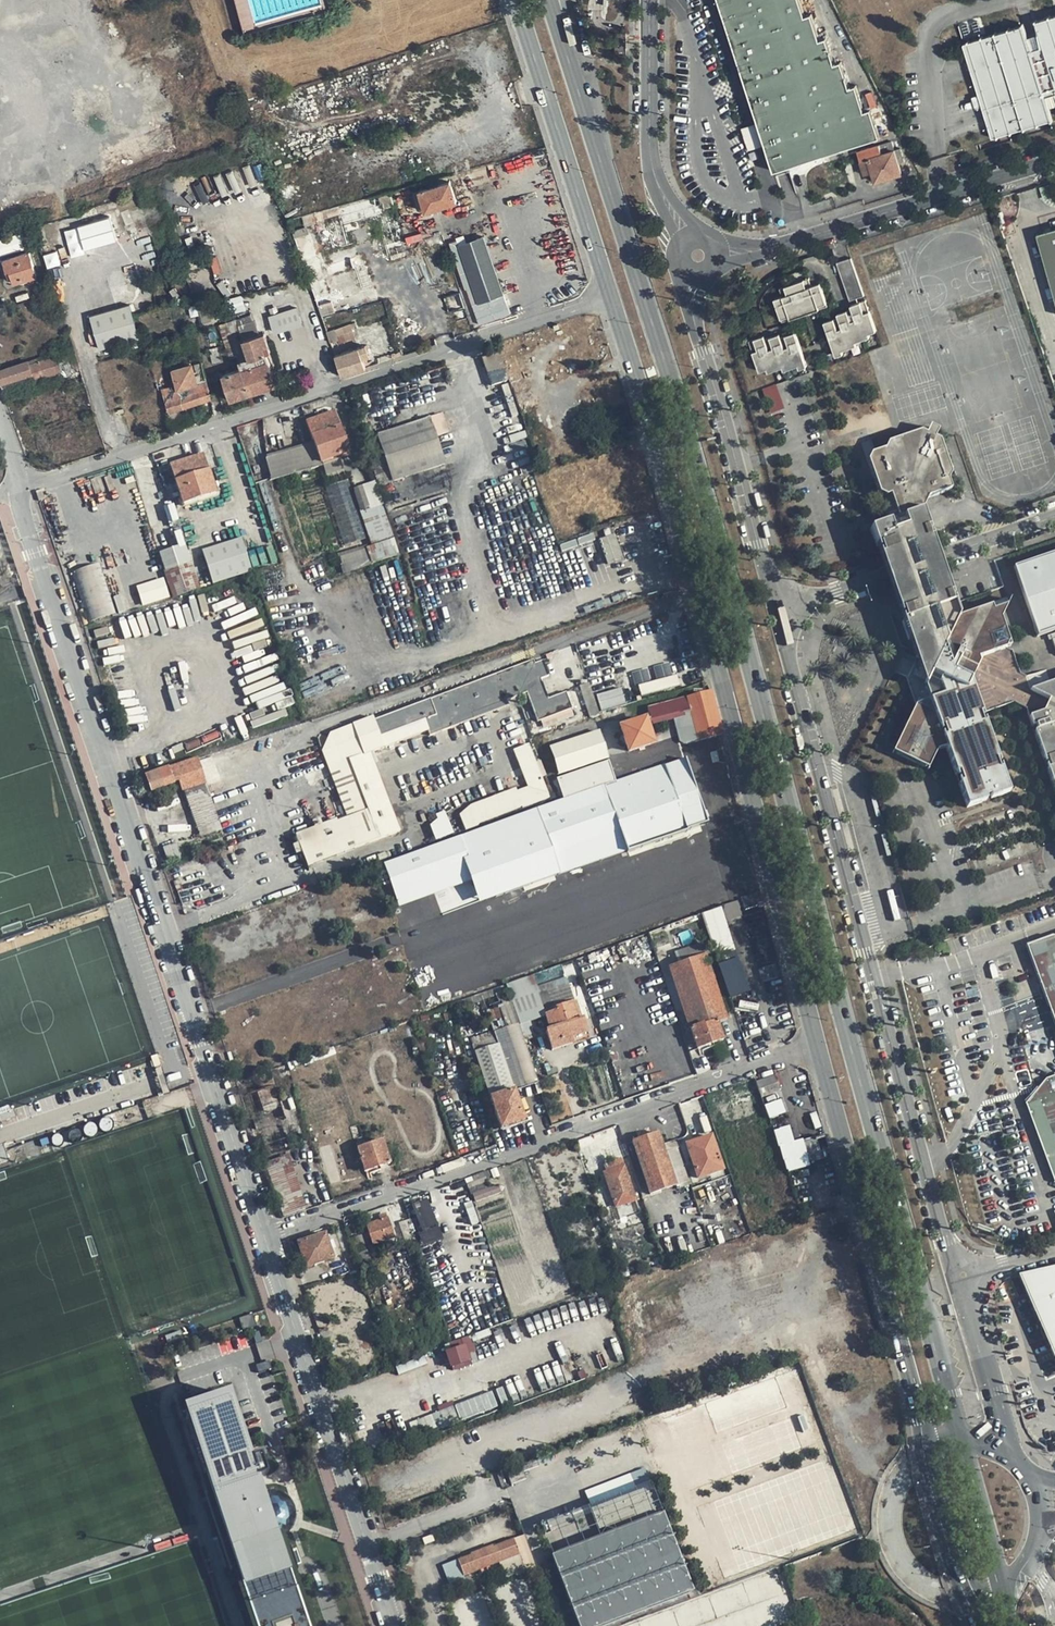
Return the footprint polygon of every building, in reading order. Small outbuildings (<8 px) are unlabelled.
[(244,32),(255,28),(247,0),(235,0),(244,32)] [(773,171),(782,169),(843,150),(880,139),(871,111),(865,113),(857,87),(850,89),(842,62),(835,64),(828,39),(821,41),(813,15),(806,17),(801,0),(722,0),(722,1),(757,118),(759,124),(766,145),(773,171)] [(963,44),(994,138),(1053,118),(1050,106),(1054,105),(1054,15),(1037,20),(1039,32),(1029,36),(1025,24),(963,44)] [(627,52),(627,32),(616,32),(616,52),(627,52)] [(766,145),(759,124),(741,129),(748,151),(766,145)] [(891,143),(858,153),(864,175),(872,172),(875,181),(901,173),(898,164),(904,163),(899,148),(892,150),(891,143)] [(458,202),(451,181),(419,190),(426,212),(458,202)] [(410,185),(398,189),(399,196),(412,192),(410,185)] [(390,199),(389,196),(387,194),(384,195),(382,196),(381,199),(381,202),(383,203),(386,204),(389,202),(390,199)] [(113,217),(80,223),(84,246),(117,241),(113,217)] [(334,311),(315,231),(298,235),(318,315),(334,311)] [(1037,236),(1054,299),(1054,231),(1037,236)] [(3,254),(27,247),(23,234),(0,241),(0,246),(3,254)] [(38,275),(30,251),(4,259),(7,270),(11,269),(15,282),(38,275)] [(507,306),(488,252),(464,260),(479,302),(491,298),(495,310),(507,306)] [(200,269),(197,256),(177,262),(180,275),(200,269)] [(867,295),(856,259),(843,262),(854,300),(867,295)] [(217,292),(212,275),(192,279),(195,296),(217,292)] [(812,281),(806,283),(808,291),(815,289),(812,281)] [(831,304),(826,286),(815,289),(808,291),(806,283),(791,288),(793,297),(789,298),(795,318),(824,309),(823,306),(831,304)] [(452,309),(465,306),(462,295),(449,298),(452,309)] [(795,318),(789,298),(780,301),(786,320),(795,318)] [(870,301),(864,303),(867,314),(873,312),(870,301)] [(867,314),(864,303),(854,306),(855,309),(839,314),(840,317),(825,322),(835,354),(845,351),(850,349),(849,345),(855,344),(863,341),(861,336),(868,334),(878,331),(873,312),(867,314)] [(143,338),(134,306),(94,317),(104,350),(143,338)] [(300,323),(295,306),(267,315),(273,331),(300,323)] [(399,317),(409,342),(428,334),(418,309),(399,317)] [(227,323),(234,344),(260,335),(254,318),(245,321),(240,319),(227,323)] [(804,362),(795,332),(781,336),(780,333),(767,336),(766,333),(755,336),(758,346),(752,348),(758,369),(765,366),(772,364),(774,368),(781,366),(789,363),(791,367),(797,365),(804,362)] [(234,344),(242,369),(250,394),(275,385),(272,374),(276,372),(269,352),(271,352),(265,334),(260,335),(234,344)] [(749,338),(752,348),(758,346),(755,336),(749,338)] [(217,346),(210,348),(213,362),(220,360),(217,346)] [(335,356),(342,376),(365,368),(361,357),(368,355),(365,346),(335,356)] [(68,367),(63,350),(53,354),(61,376),(70,373),(70,371),(73,370),(72,366),(68,367)] [(61,376),(53,354),(28,362),(32,373),(35,385),(61,376)] [(500,361),(482,366),(489,391),(510,385),(500,361)] [(1,384),(32,373),(28,362),(27,362),(0,370),(0,381),(1,384)] [(206,380),(202,363),(195,365),(198,376),(195,377),(193,365),(174,370),(179,389),(206,380)] [(250,394),(242,369),(224,376),(225,379),(231,399),(250,394)] [(199,392),(209,389),(208,383),(174,393),(172,387),(162,390),(169,412),(202,402),(199,392)] [(762,387),(765,413),(782,410),(779,385),(762,387)] [(211,399),(209,389),(199,392),(202,402),(211,399)] [(313,445),(266,459),(275,483),(350,452),(334,411),(305,422),(313,445)] [(439,416),(373,440),(389,485),(444,464),(434,440),(446,434),(439,416)] [(866,536),(874,558),(926,541),(918,518),(925,502),(949,494),(945,485),(949,477),(937,446),(932,443),(935,435),(926,432),(923,439),(917,436),(884,447),(881,455),(868,459),(864,465),(875,498),(879,500),(884,519),(893,517),(895,523),(866,536)] [(204,457),(170,470),(187,508),(223,491),(204,457)] [(48,498),(46,490),(37,493),(39,502),(48,498)] [(384,510),(371,514),(379,530),(390,526),(384,510)] [(598,539),(606,563),(623,558),(615,534),(598,539)] [(203,549),(212,583),(253,572),(243,538),(203,549)] [(880,577),(886,593),(938,576),(932,559),(926,541),(874,558),(880,577)] [(185,552),(168,554),(180,599),(199,591),(185,552)] [(1018,567),(1043,632),(1054,629),(1054,552),(1018,567)] [(102,562),(73,572),(90,623),(119,614),(102,562)] [(938,576),(886,593),(912,667),(905,682),(913,708),(891,755),(926,772),(934,754),(942,751),(963,813),(1006,798),(978,717),(1012,705),(1025,710),(1054,801),(1054,686),(1051,687),(1045,671),(1023,678),(1013,653),(1008,651),(998,623),(1009,600),(955,622),(951,605),(948,607),(938,576)] [(383,832),(406,826),(376,751),(527,694),(538,720),(572,705),(567,695),(548,698),(542,682),(552,678),(546,661),(525,662),(333,731),(331,754),(335,766),(353,759),(383,832)] [(653,667),(657,678),(673,673),(670,661),(653,667)] [(640,695),(680,685),(678,674),(651,681),(648,668),(634,672),(640,695)] [(627,701),(623,687),(595,696),(591,682),(580,686),(590,717),(601,713),(599,710),(627,701)] [(719,736),(708,696),(649,712),(652,722),(675,719),(684,747),(719,736)] [(644,721),(621,729),(631,751),(654,742),(644,721)] [(599,734),(555,749),(569,791),(617,775),(612,760),(621,756),(619,748),(607,752),(599,734)] [(703,822),(681,763),(557,802),(534,745),(519,751),(531,781),(463,808),(472,832),(368,870),(378,890),(398,882),(405,900),(471,876),(482,901),(703,822)] [(199,758),(142,779),(148,792),(181,782),(199,828),(220,822),(199,758)] [(440,838),(454,832),(445,810),(431,815),(440,838)] [(716,954),(735,948),(727,920),(743,915),(738,901),(703,911),(716,954)] [(1021,946),(1054,1039),(1054,933),(1021,946)] [(686,962),(669,972),(699,1050),(724,1038),(718,1024),(726,1020),(699,948),(683,952),(686,962)] [(719,962),(738,957),(736,949),(717,954),(719,962)] [(720,963),(728,997),(748,992),(740,958),(720,963)] [(504,987),(516,1025),(545,1013),(551,1032),(549,1050),(562,1050),(588,1034),(585,1022),(576,1019),(565,986),(539,997),(531,977),(504,987)] [(538,1083),(516,1025),(510,1026),(502,1004),(486,1010),(495,1033),(472,1041),(502,1128),(526,1118),(517,1092),(538,1083)] [(784,1072),(758,1082),(768,1106),(794,1095),(784,1072)] [(1040,1082),(1018,1105),(1048,1182),(1054,1185),(1054,1076),(1040,1082)] [(295,1156),(268,1080),(239,1093),(281,1218),(306,1207),(293,1177),(310,1169),(305,1152),(295,1156)] [(705,1096),(680,1102),(686,1127),(711,1120),(705,1096)] [(981,1114),(987,1132),(1002,1128),(996,1110),(981,1114)] [(811,1164),(803,1138),(795,1140),(790,1125),(774,1130),(787,1172),(811,1164)] [(656,1135),(633,1143),(651,1196),(676,1186),(663,1151),(677,1144),(673,1138),(660,1142),(656,1135)] [(709,1135),(684,1145),(698,1179),(723,1169),(709,1135)] [(381,1141),(356,1149),(367,1173),(392,1163),(381,1141)] [(579,1144),(547,1157),(561,1193),(593,1180),(579,1144)] [(617,1160),(600,1167),(616,1205),(632,1197),(617,1160)] [(489,1182),(484,1174),(467,1181),(470,1190),(489,1182)] [(409,1201),(422,1246),(443,1240),(430,1195),(409,1201)] [(385,1217),(364,1228),(375,1248),(397,1236),(385,1217)] [(335,1258),(324,1235),(297,1247),(306,1271),(335,1258)] [(1013,1277),(1054,1372),(1054,1371),(1054,1265),(1013,1277)] [(346,1305),(337,1288),(313,1297),(322,1317),(346,1305)] [(452,1370),(472,1364),(466,1344),(446,1350),(452,1370)] [(228,1384),(184,1399),(213,1495),(206,1498),(250,1625),(315,1625),(289,1549),(285,1550),(278,1531),(282,1529),(286,1526),(287,1522),(287,1519),(285,1516),(280,1514),(277,1515),(272,1516),(267,1503),(276,1500),(269,1482),(261,1484),(228,1384)] [(433,1430),(498,1406),(493,1391),(428,1415),(433,1430)] [(648,1487),(593,1508),(602,1528),(657,1506),(648,1487)] [(663,1518),(548,1555),(576,1625),(594,1625),(689,1592),(663,1518)] [(516,1532),(457,1552),(466,1570),(521,1548),(516,1532)]
